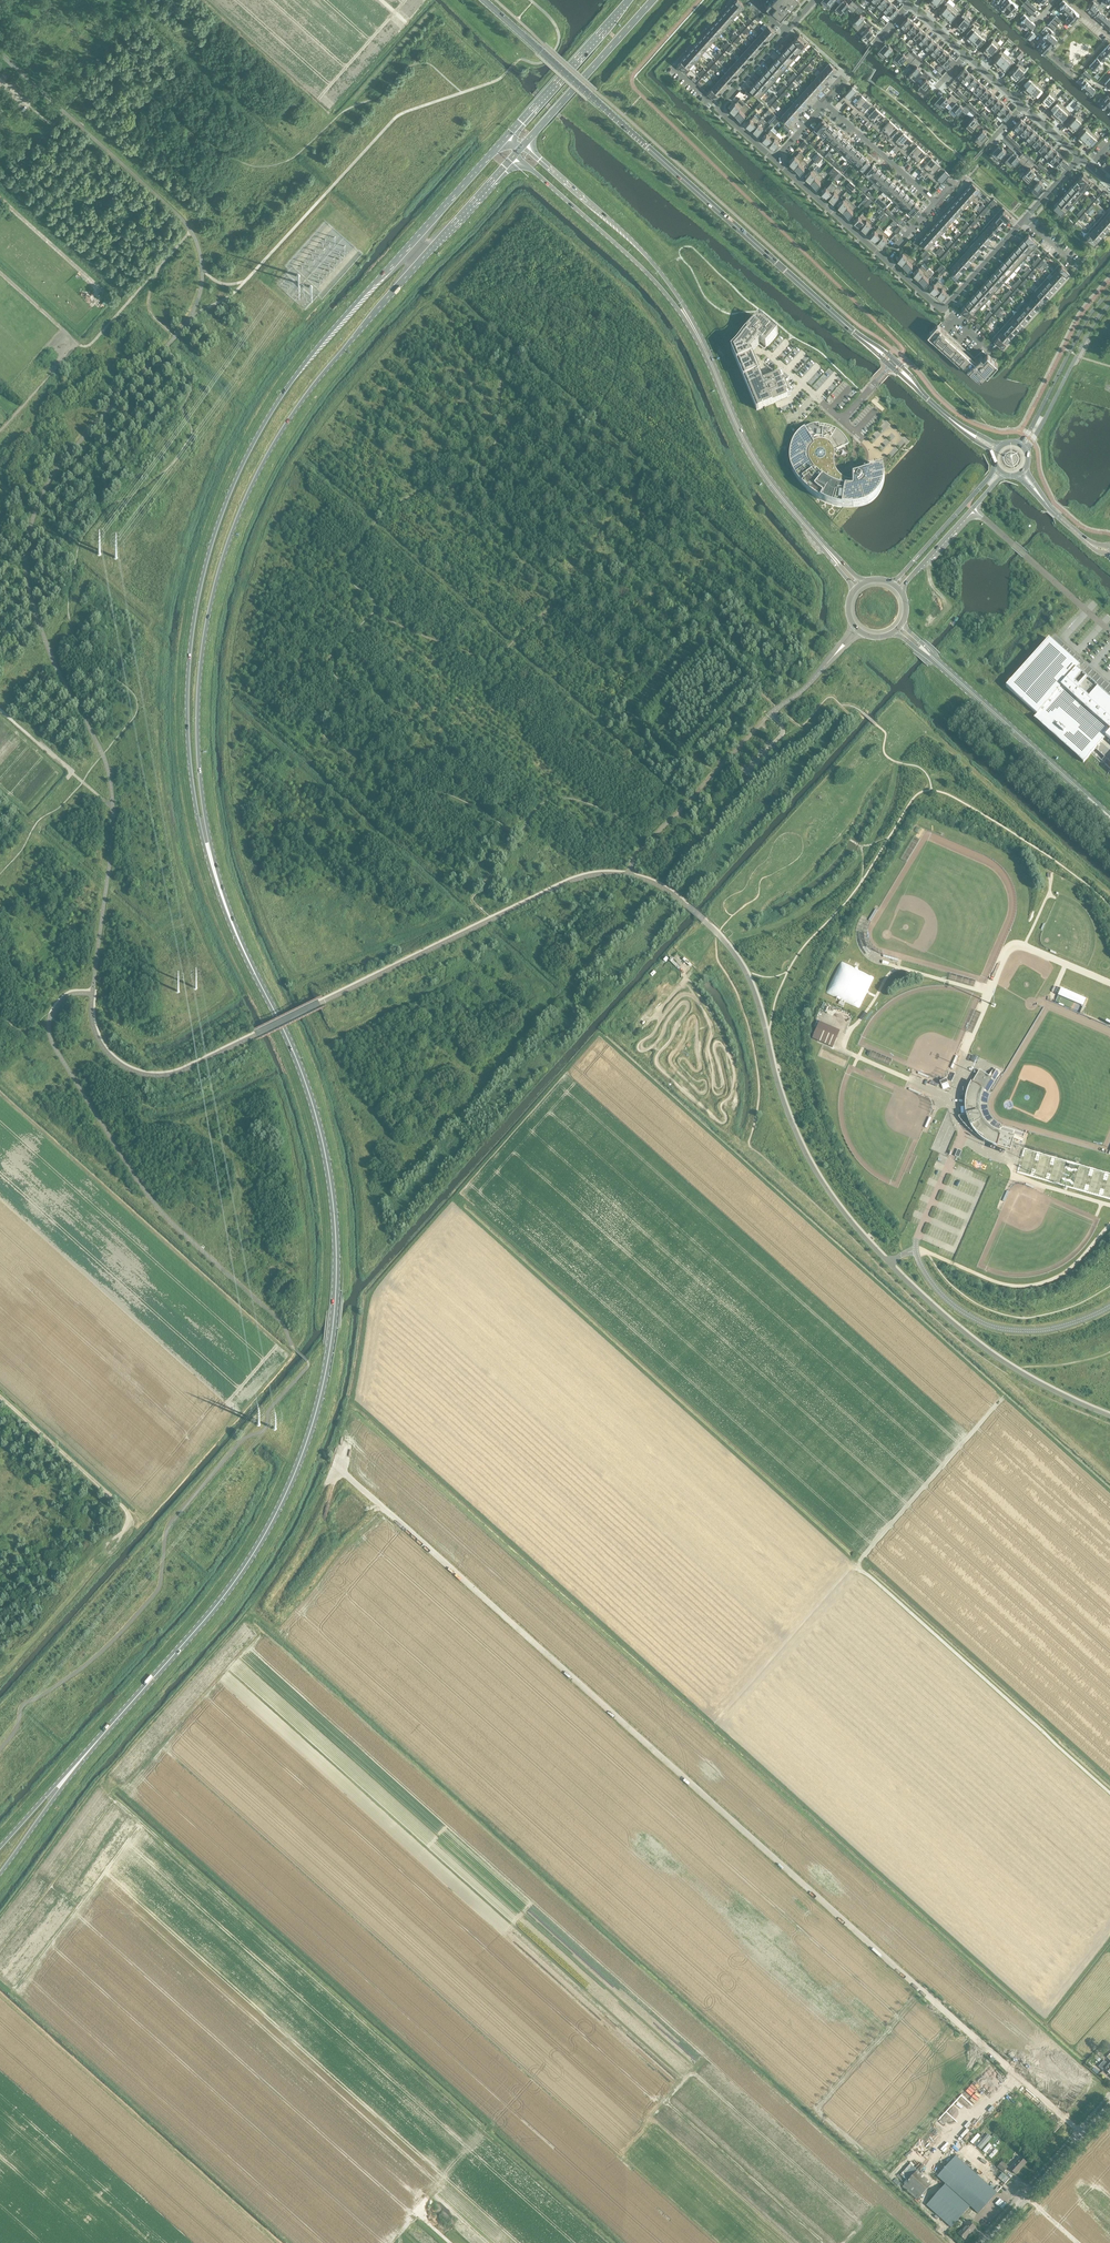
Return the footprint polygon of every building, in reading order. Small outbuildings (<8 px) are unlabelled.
[(741,9),(745,5),(739,0),(736,0),(733,3),(741,9)] [(767,7),(781,19),(798,0),(773,0),(767,7)] [(859,6),(854,2),(852,0),(849,4),(847,2),(846,3),(843,0),(842,1),(835,9),(841,14),(845,10),(845,11),(848,8),(854,12),(857,9),(859,6)] [(879,8),(885,13),(893,4),(892,4),(891,3),(891,2),(889,0),(886,0),(879,8)] [(1013,1),(1011,0),(1004,0),(1003,2),(1001,0),(1000,0),(997,3),(1001,7),(999,9),(1003,12),(1013,1)] [(1069,15),(1074,10),(1063,0),(1060,4),(1062,6),(1058,10),(1062,13),(1064,11),(1069,15)] [(1100,4),(1096,0),(1093,0),(1086,7),(1092,13),(1097,7),(1099,5),(1100,4)] [(941,15),(944,18),(954,7),(949,3),(946,1),(938,11),(941,15)] [(1018,6),(1015,3),(1013,1),(1003,12),(1006,15),(1008,13),(1012,17),(1015,13),(1013,11),(1018,6)] [(741,9),(733,3),(729,8),(737,14),(741,9)] [(893,4),(885,13),(891,19),(899,10),(897,8),(893,4)] [(954,7),(944,18),(947,20),(951,23),(960,13),(958,11),(954,7)] [(1106,15),(1097,7),(1092,13),(1102,22),(1103,23),(1104,23),(1108,18),(1108,17),(1107,16),(1106,15)] [(737,14),(729,8),(725,12),(733,18),(737,14)] [(1069,26),(1076,18),(1079,15),(1074,10),(1069,15),(1066,19),(1068,20),(1066,23),(1069,26)] [(733,18),(725,12),(721,16),(729,23),(733,18)] [(964,13),(954,23),(958,27),(962,30),(972,19),(966,15),(964,13)] [(859,30),(865,22),(868,20),(868,19),(866,21),(863,19),(864,18),(861,14),(855,20),(856,21),(855,21),(853,24),(859,30)] [(1025,36),(1028,38),(1033,32),(1030,30),(1035,24),(1024,14),(1021,18),(1023,20),(1019,24),(1023,27),(1025,25),(1030,30),(1025,36)] [(729,23),(721,16),(717,21),(725,27),(729,23)] [(907,18),(899,27),(905,32),(914,23),(910,19),(909,19),(907,18)] [(725,27),(717,21),(713,25),(721,32),(725,27)] [(914,23),(905,32),(911,37),(920,28),(916,24),(915,25),(914,23)] [(721,32),(713,25),(709,30),(717,36),(721,32)] [(974,25),(965,35),(969,39),(968,39),(971,42),(981,31),(976,27),(976,28),(974,25)] [(775,32),(768,26),(764,30),(771,37),(775,32)] [(873,31),(869,28),(864,33),(865,34),(862,38),(867,43),(875,35),(872,32),(873,31)] [(920,28),(911,37),(917,43),(926,33),(921,30),(920,29),(920,28)] [(1047,40),(1045,41),(1051,46),(1057,39),(1052,35),(1054,32),(1050,29),(1048,31),(1046,29),(1043,33),(1045,35),(1043,37),(1047,40)] [(717,36),(709,30),(705,34),(713,41),(717,36)] [(764,30),(760,35),(767,41),(771,37),(764,30)] [(981,31),(971,42),(974,45),(974,44),(978,48),(987,38),(985,36),(985,35),(981,31)] [(926,33),(917,43),(923,48),(932,39),(927,35),(926,34),(926,33)] [(713,41),(705,34),(701,39),(709,45),(713,41)] [(798,36),(794,40),(804,48),(809,43),(800,34),(798,36)] [(767,41),(760,35),(756,39),(763,46),(767,41)] [(709,45),(701,39),(697,43),(705,50),(709,45)] [(763,46),(756,39),(752,44),(759,50),(763,46)] [(932,39),(923,48),(929,53),(938,44),(933,40),(933,41),(932,39)] [(994,39),(984,50),(987,54),(988,53),(992,57),(1001,46),(999,44),(994,39)] [(804,48),(794,40),(793,42),(793,41),(789,45),(799,54),(797,52),(802,47),(804,48)] [(1049,48),(1051,46),(1045,41),(1042,45),(1040,43),(1037,46),(1045,53),(1049,48)] [(705,50),(697,43),(693,48),(701,54),(705,50)] [(1100,54),(1105,59),(1109,54),(1109,43),(1100,54)] [(759,50),(752,44),(748,48),(755,55),(759,50)] [(888,46),(885,44),(878,52),(884,57),(887,54),(888,54),(893,49),(889,45),(888,46)] [(938,44),(929,53),(935,59),(944,49),(939,46),(938,45),(938,44)] [(799,54),(789,45),(790,46),(788,47),(785,51),(794,59),(799,54)] [(701,54),(693,48),(689,52),(697,59),(701,54)] [(755,55),(748,48),(744,53),(751,59),(755,55)] [(944,49),(935,59),(941,64),(950,55),(945,51),(943,50),(944,50),(944,49)] [(901,50),(899,52),(892,60),(898,65),(901,61),(902,62),(905,58),(910,63),(915,57),(911,53),(909,51),(906,55),(903,53),(902,54),(900,51),(901,50)] [(1001,50),(992,60),(996,63),(995,64),(998,66),(1008,56),(1003,52),(1001,50)] [(794,59),(785,51),(784,51),(785,51),(783,53),(783,52),(780,56),(789,65),(794,59)] [(1002,69),(1006,72),(1019,57),(1012,51),(1008,56),(998,66),(1001,69),(1002,69)] [(697,59),(689,52),(685,57),(693,63),(697,59)] [(751,59),(744,53),(740,57),(747,63),(751,59)] [(1098,67),(1105,59),(1100,54),(1090,66),(1097,73),(1101,69),(1098,67)] [(950,55),(941,64),(947,70),(956,60),(951,56),(951,57),(949,55),(950,55)] [(789,65),(780,56),(778,58),(775,62),(784,70),(789,65)] [(693,63),(685,57),(681,61),(688,68),(693,63)] [(747,63),(740,57),(736,61),(743,68),(747,63)] [(922,63),(920,61),(915,57),(910,63),(915,67),(912,71),(913,72),(909,75),(915,81),(919,76),(924,71),(924,70),(923,72),(920,70),(921,69),(919,66),(922,63)] [(677,66),(684,72),(688,68),(681,61),(677,66)] [(743,68),(736,61),(732,66),(739,72),(743,68)] [(784,70),(775,62),(774,63),(773,63),(770,67),(780,76),(784,70)] [(1018,62),(1009,72),(1013,75),(1012,76),(1016,79),(1026,68),(1021,63),(1020,64),(1018,62)] [(829,63),(825,68),(833,74),(837,69),(829,63)] [(739,72),(732,66),(728,70),(735,77),(739,72)] [(780,76),(770,67),(769,69),(768,69),(765,72),(775,81),(780,76)] [(825,68),(821,72),(829,78),(833,74),(825,68)] [(956,77),(962,83),(971,74),(970,73),(970,74),(969,73),(969,72),(964,68),(956,77)] [(735,77),(728,70),(724,75),(731,81),(735,77)] [(1092,76),(1085,70),(1083,73),(1089,79),(1092,76)] [(931,76),(924,71),(919,76),(924,81),(921,84),(922,85),(918,89),(924,94),(932,86),(929,83),(930,82),(928,80),(931,76)] [(775,81),(765,72),(765,73),(764,74),(760,78),(770,86),(775,81)] [(821,72),(817,76),(824,83),(829,78),(821,72)] [(971,74),(962,83),(968,88),(977,79),(976,79),(975,78),(975,77),(971,74)] [(731,81),(724,75),(720,79),(727,86),(731,81)] [(1024,75),(1016,84),(1019,86),(1026,77),(1024,75)] [(817,76),(813,81),(820,87),(824,83),(817,76)] [(1031,77),(1022,87),(1026,90),(1025,91),(1028,93),(1038,83),(1034,79),(1033,79),(1031,77)] [(770,86),(760,78),(759,80),(755,83),(765,92),(770,86)] [(727,86),(720,79),(716,84),(723,90),(727,86)] [(977,79),(968,88),(974,94),(983,84),(982,84),(981,83),(977,79)] [(1095,89),(1093,87),(1084,79),(1081,83),(1083,85),(1082,86),(1091,94),(1095,89)] [(813,81),(809,85),(817,92),(820,87),(813,81)] [(765,92),(755,83),(755,84),(754,85),(750,89),(760,98),(765,92)] [(1038,83),(1028,93),(1031,96),(1032,96),(1036,99),(1045,89),(1042,87),(1038,83)] [(723,90),(716,84),(712,88),(719,95),(723,90)] [(983,84),(974,94),(980,99),(988,90),(988,89),(988,90),(986,89),(987,88),(983,84)] [(809,85),(805,90),(812,96),(817,92),(809,85)] [(853,94),(856,96),(859,93),(852,86),(839,101),(842,103),(844,101),(849,105),(852,101),(849,98),(853,94)] [(719,95),(712,88),(708,93),(715,99),(719,95)] [(812,96),(805,90),(801,94),(808,101),(812,96)] [(988,90),(980,99),(986,104),(994,95),(992,94),(993,93),(988,90)] [(1051,90),(1041,101),(1045,105),(1049,108),(1058,98),(1056,96),(1056,95),(1051,90)] [(1109,103),(1109,92),(1103,100),(1101,98),(1098,101),(1105,108),(1109,103)] [(853,113),(866,99),(859,93),(856,96),(859,99),(855,103),(852,101),(849,105),(853,108),(851,111),(853,113)] [(801,94),(797,99),(804,105),(808,101),(801,94)] [(948,102),(953,106),(958,100),(951,95),(948,98),(946,96),(945,97),(942,95),(934,103),(940,108),(944,105),(948,102)] [(994,95),(986,104),(992,110),(1000,100),(998,99),(999,99),(994,95)] [(735,113),(736,113),(745,103),(740,98),(736,103),(735,102),(733,104),(730,108),(734,112),(733,112),(734,112),(734,111),(736,113),(735,113)] [(797,99),(793,103),(800,110),(804,105),(797,99)] [(867,107),(870,109),(873,105),(866,99),(853,113),(856,116),(858,113),(862,117),(866,113),(863,111),(867,107)] [(958,100),(953,106),(949,111),(955,116),(958,112),(959,113),(964,107),(960,104),(959,105),(956,102),(958,101),(958,100)] [(1000,100),(992,110),(998,115),(1006,106),(1006,105),(1006,106),(1004,105),(1005,104),(1000,100)] [(1058,101),(1049,111),(1053,115),(1056,118),(1065,107),(1061,103),(1060,103),(1058,101)] [(745,103),(736,113),(738,115),(738,116),(741,119),(745,115),(745,114),(745,113),(750,107),(745,103)] [(793,103),(789,108),(796,114),(800,110),(793,103)] [(867,126),(880,111),(873,105),(870,109),(873,111),(869,116),(866,113),(862,117),(867,121),(864,123),(867,126)] [(1006,106),(998,115),(1004,120),(1012,111),(1010,110),(1011,109),(1006,106)] [(1065,107),(1056,118),(1059,120),(1063,123),(1072,113),(1069,111),(1070,111),(1065,107)] [(789,108),(785,112),(792,119),(796,114),(789,108)] [(881,119),(884,121),(887,117),(880,111),(867,126),(870,128),(872,126),(876,130),(880,126),(877,123),(881,119)] [(788,123),(792,119),(785,112),(781,117),(788,123)] [(1075,113),(1066,123),(1070,127),(1069,127),(1073,131),(1083,119),(1078,115),(1075,113)] [(750,126),(752,128),(761,117),(759,119),(755,115),(751,119),(751,118),(750,119),(749,119),(746,123),(749,126),(750,126)] [(972,131),(979,124),(981,121),(979,123),(977,121),(978,119),(974,116),(969,122),(966,126),(972,131)] [(761,117),(752,128),(754,129),(753,130),(754,130),(758,133),(761,130),(761,129),(763,127),(767,122),(761,117)] [(881,138),(894,124),(887,117),(884,121),(886,124),(882,128),(880,126),(876,130),(880,133),(878,136),(881,138)] [(1021,119),(1013,128),(1019,134),(1027,125),(1023,121),(1021,119)] [(814,129),(819,133),(827,124),(825,121),(824,121),(822,120),(819,123),(819,124),(814,129)] [(827,124),(819,133),(824,138),(832,128),(829,125),(828,124),(827,124)] [(895,131),(898,134),(901,130),(894,124),(881,138),(884,141),(886,138),(890,142),(894,138),(891,136),(895,131)] [(1027,125),(1019,134),(1025,139),(1033,130),(1029,126),(1027,125)] [(1085,125),(1076,135),(1080,139),(1083,142),(1092,131),(1088,127),(1088,128),(1085,125)] [(832,128),(824,138),(828,142),(837,132),(834,130),(832,128)] [(766,141),(768,142),(776,134),(771,129),(767,133),(766,134),(766,133),(765,134),(766,134),(762,138),(766,141)] [(987,133),(983,129),(978,135),(978,136),(975,140),(981,145),(988,136),(986,134),(987,133)] [(895,151),(908,136),(901,130),(898,134),(900,136),(896,140),(894,138),(890,142),(894,146),(892,148),(895,151)] [(1033,130),(1025,139),(1031,144),(1039,135),(1035,131),(1035,132),(1033,130)] [(1092,131),(1083,142),(1086,145),(1086,144),(1090,148),(1099,138),(1097,136),(1097,135),(1092,131)] [(779,142),(779,141),(783,136),(778,132),(776,134),(768,142),(768,143),(769,142),(770,144),(770,145),(770,144),(774,148),(778,144),(777,144),(779,142)] [(837,132),(828,142),(833,146),(842,136),(839,134),(838,134),(837,133),(837,132)] [(1039,135),(1031,144),(1037,150),(1045,140),(1041,137),(1040,137),(1039,136),(1039,135)] [(842,136),(833,146),(838,150),(846,141),(843,138),(842,137),(842,136)] [(909,144),(912,146),(915,142),(908,136),(895,151),(898,153),(900,151),(904,154),(908,151),(905,148),(909,144)] [(1045,140),(1037,150),(1043,155),(1051,146),(1047,142),(1046,142),(1045,141),(1045,140)] [(846,141),(838,150),(842,154),(851,145),(848,142),(846,141),(847,141),(846,141)] [(909,163),(922,149),(915,142),(912,146),(914,148),(910,153),(908,151),(904,154),(908,158),(906,160),(909,163)] [(851,145),(842,154),(847,159),(856,149),(853,146),(853,147),(851,145)] [(999,146),(991,154),(997,159),(1000,156),(1001,156),(1006,150),(1002,147),(1001,148),(999,146)] [(1051,146),(1043,155),(1049,160),(1057,151),(1053,147),(1052,148),(1051,146)] [(856,149),(847,159),(852,163),(860,153),(857,151),(856,149)] [(923,156),(925,159),(929,155),(922,149),(909,163),(912,166),(914,163),(918,167),(921,163),(919,161),(923,156)] [(795,167),(805,156),(799,151),(795,156),(795,155),(793,158),(792,157),(789,161),(793,165),(794,165),(795,166),(795,167)] [(1014,151),(1012,154),(1005,161),(1011,167),(1015,163),(1015,164),(1018,160),(1023,165),(1029,159),(1024,155),(1022,153),(1019,156),(1017,154),(1016,156),(1013,153),(1014,151)] [(1057,151),(1049,160),(1054,166),(1063,156),(1059,153),(1058,153),(1057,152),(1057,151)] [(860,153),(852,163),(857,167),(865,158),(862,155),(860,154),(861,153),(860,153)] [(923,175),(936,161),(929,155),(925,159),(928,161),(924,165),(921,163),(918,167),(922,171),(920,173),(923,175)] [(805,156),(795,167),(797,169),(801,172),(804,168),(805,168),(804,168),(805,167),(804,167),(808,163),(803,158),(805,156)] [(1054,166),(1060,171),(1061,171),(1069,162),(1065,158),(1064,158),(1063,157),(1063,156),(1054,166)] [(865,158),(857,167),(861,172),(870,162),(867,159),(865,158)] [(1035,165),(1033,163),(1029,159),(1023,165),(1028,169),(1025,173),(1026,173),(1023,177),(1029,182),(1035,175),(1038,172),(1036,174),(1033,171),(1034,170),(1032,168),(1035,165)] [(937,169),(939,171),(943,167),(936,161),(923,175),(926,178),(928,176),(932,179),(935,175),(933,173),(937,169)] [(869,178),(878,169),(877,168),(877,169),(876,167),(873,164),(864,174),(869,178)] [(828,172),(831,175),(836,169),(833,166),(828,172)] [(934,185),(937,188),(950,174),(943,167),(939,171),(942,173),(938,178),(935,175),(932,179),(936,183),(934,185)] [(811,181),(819,172),(814,168),(812,170),(811,170),(809,172),(805,176),(809,179),(809,180),(810,179),(812,181),(811,181)] [(839,172),(836,169),(831,175),(834,177),(839,172)] [(874,183),(882,173),(880,172),(881,171),(878,169),(869,178),(874,183)] [(819,172),(811,181),(813,183),(817,187),(820,183),(821,183),(820,182),(821,181),(824,177),(819,172)] [(882,173),(874,183),(878,187),(887,177),(885,176),(882,173)] [(1088,188),(1093,182),(1084,173),(1082,175),(1078,179),(1088,188)] [(887,177),(878,187),(883,191),(892,181),(891,181),(890,180),(887,177)] [(1088,188),(1078,179),(1077,181),(1074,184),(1083,193),(1088,188)] [(1035,187),(1032,190),(1038,196),(1045,187),(1042,185),(1043,184),(1039,180),(1034,186),(1035,187)] [(825,194),(828,196),(837,185),(832,181),(827,187),(826,186),(826,187),(825,187),(821,191),(825,194)] [(892,181),(883,191),(888,195),(896,186),(896,185),(896,186),(895,184),(892,181)] [(972,183),(968,188),(976,194),(980,190),(972,183)] [(1083,193),(1074,184),(1073,185),(1074,185),(1072,186),(1069,190),(1078,198),(1083,193)] [(837,185),(828,196),(828,195),(830,197),(829,198),(834,201),(837,197),(839,195),(838,194),(842,190),(837,185)] [(896,186),(888,195),(892,199),(901,190),(899,188),(896,186)] [(976,194),(968,188),(964,192),(971,199),(976,194)] [(901,190),(892,199),(897,204),(906,194),(905,194),(904,193),(904,192),(901,190)] [(1078,198),(1069,190),(1068,190),(1069,190),(1067,192),(1064,195),(1073,204),(1078,198)] [(971,199),(964,192),(960,197),(967,203),(971,199)] [(906,194),(897,204),(902,208),(910,198),(909,197),(906,194)] [(1073,204),(1064,195),(1064,196),(1062,197),(1059,201),(1068,209),(1073,204)] [(843,210),(844,210),(851,202),(846,197),(844,199),(843,199),(841,201),(838,205),(842,208),(841,209),(842,209),(842,208),(844,210),(843,210)] [(967,203),(960,197),(956,201),(963,207),(967,203)] [(907,212),(915,202),(913,201),(914,201),(910,198),(902,208),(907,212)] [(963,207),(956,201),(952,206),(959,212),(963,207)] [(1068,209),(1059,201),(1058,203),(1057,202),(1054,206),(1057,209),(1056,211),(1057,211),(1062,216),(1068,209)] [(851,202),(844,210),(846,212),(846,213),(849,216),(853,212),(853,211),(853,210),(856,206),(851,202)] [(915,202),(907,212),(911,216),(920,207),(918,205),(915,202)] [(959,212),(952,206),(948,210),(955,216),(959,212)] [(1003,207),(998,212),(1007,221),(1011,217),(1010,217),(1012,215),(1003,207)] [(955,216),(948,210),(944,214),(951,221),(955,216)] [(858,223),(860,225),(868,216),(863,212),(859,216),(859,215),(857,216),(854,220),(857,223),(858,223)] [(1007,221),(998,212),(993,218),(1002,226),(1006,223),(1005,222),(1007,221)] [(1106,212),(1102,217),(1109,224),(1109,216),(1106,212)] [(951,221),(944,214),(940,219),(947,225),(951,221)] [(868,216),(860,225),(860,224),(862,226),(861,226),(866,230),(869,226),(871,224),(871,223),(873,221),(868,216)] [(1102,217),(1097,221),(1099,223),(1107,230),(1109,227),(1109,226),(1109,224),(1102,217)] [(1002,226),(993,218),(988,223),(997,232),(1001,228),(1002,226),(1002,227),(1002,226)] [(947,225),(940,219),(936,223),(943,230),(947,225)] [(1107,230),(1099,223),(1097,221),(1093,226),(1103,235),(1106,231),(1105,231),(1107,230)] [(943,230),(936,223),(932,228),(939,234),(943,230)] [(997,232),(988,223),(983,229),(993,237),(996,233),(997,232)] [(874,237),(876,239),(884,231),(879,226),(875,230),(874,231),(874,230),(873,230),(874,231),(870,234),(874,238),(874,237)] [(1093,226),(1089,231),(1099,239),(1101,236),(1102,234),(1103,235),(1093,226)] [(939,234),(932,228),(928,232),(935,239),(939,234)] [(993,237),(983,229),(978,234),(988,243),(991,239),(992,237),(993,237)] [(884,231),(876,239),(876,240),(877,239),(878,240),(878,241),(882,245),(886,241),(885,241),(887,238),(889,235),(884,231)] [(1099,239),(1089,231),(1085,236),(1087,237),(1086,238),(1090,241),(1094,244),(1097,241),(1098,239),(1099,239)] [(935,239),(928,232),(924,237),(931,243),(935,239)] [(988,243),(978,234),(973,240),(983,248),(986,244),(987,243),(988,243)] [(1024,240),(1033,248),(1038,243),(1029,234),(1025,238),(1024,240)] [(931,243),(924,237),(920,241),(927,248),(931,243)] [(983,248),(973,240),(975,242),(970,247),(968,245),(978,254),(981,250),(982,248),(983,248)] [(1033,248),(1024,240),(1020,244),(1021,244),(1019,245),(1029,254),(1033,248)] [(978,254),(968,245),(963,250),(973,259),(976,255),(978,254)] [(1029,254),(1019,245),(1015,249),(1016,249),(1014,251),(1024,259),(1029,254)] [(903,263),(903,264),(911,255),(906,250),(903,253),(903,252),(901,255),(900,254),(897,258),(901,262),(902,262),(903,263)] [(973,259),(963,250),(963,251),(965,252),(961,257),(959,256),(958,256),(968,265),(971,261),(973,259)] [(1024,259),(1014,251),(1011,254),(1011,255),(1009,256),(1019,265),(1024,259)] [(911,255),(903,264),(905,266),(909,269),(912,265),(913,264),(912,263),(916,259),(911,255)] [(968,265),(958,256),(954,261),(963,270),(967,266),(966,266),(968,265)] [(1019,265),(1009,256),(1006,260),(1005,262),(1004,261),(1004,262),(1014,270),(1019,265)] [(963,270),(954,261),(949,267),(958,276),(962,272),(962,271),(963,270)] [(1014,270),(1004,262),(1001,265),(1001,266),(1000,267),(999,267),(1009,276),(1014,270)] [(1066,268),(1060,263),(1055,268),(1065,277),(1065,276),(1066,275),(1067,275),(1069,272),(1066,268)] [(919,278),(927,269),(922,265),(919,267),(917,269),(913,273),(917,276),(917,277),(918,276),(920,277),(919,278)] [(1009,276),(999,267),(996,271),(995,272),(994,272),(1004,281),(1009,276)] [(929,278),(934,272),(929,268),(927,269),(919,278),(921,280),(925,284),(928,280),(929,279),(928,279),(929,278)] [(1065,277),(1055,268),(1051,273),(1061,281),(1062,279),(1062,280),(1065,277)] [(1004,281),(994,272),(991,276),(990,278),(999,287),(1004,281)] [(1061,281),(1051,273),(1053,275),(1049,279),(1047,277),(1057,286),(1058,284),(1061,281)] [(1057,286),(1047,277),(1043,282),(1052,291),(1053,290),(1052,290),(1054,289),(1057,286)] [(999,287),(990,278),(986,282),(985,283),(994,292),(999,287)] [(933,291),(935,293),(943,284),(938,279),(935,283),(934,283),(934,284),(933,284),(930,288),(933,291)] [(1052,291),(1043,282),(1039,287),(1048,295),(1049,294),(1050,294),(1052,291)] [(994,292),(985,283),(981,287),(982,287),(980,289),(989,298),(994,292)] [(943,284),(935,293),(936,293),(936,292),(938,294),(937,294),(937,295),(941,298),(945,294),(947,292),(946,291),(949,289),(943,284)] [(1048,295),(1039,287),(1034,292),(1044,300),(1045,298),(1048,295)] [(989,298),(980,289),(976,293),(977,293),(975,294),(984,303),(989,298)] [(1044,300),(1034,292),(1030,296),(1040,305),(1040,304),(1041,303),(1044,300)] [(984,303),(975,294),(972,298),(970,300),(978,307),(980,308),(984,303)] [(1040,305),(1030,296),(1032,298),(1028,303),(1026,301),(1036,310),(1036,309),(1037,308),(1040,305)] [(978,307),(970,300),(967,304),(966,305),(965,305),(975,314),(973,312),(978,307)] [(1036,310),(1026,301),(1022,306),(1031,314),(1033,312),(1033,313),(1036,310)] [(975,314),(965,305),(962,309),(960,311),(970,319),(975,314)] [(1031,314),(1022,306),(1024,308),(1020,312),(1018,310),(1027,319),(1028,317),(1029,317),(1031,314)] [(1027,319),(1018,310),(1013,315),(1023,324),(1023,323),(1024,322),(1027,319)] [(1023,324),(1013,315),(1009,320),(1019,328),(1020,326),(1020,327),(1023,324)] [(781,373),(763,381),(752,353),(759,345),(764,350),(778,335),(760,318),(731,350),(757,410),(791,396),(781,373)] [(1019,328),(1009,320),(1005,324),(1014,333),(1015,333),(1014,333),(1016,331),(1019,328)] [(974,359),(941,330),(943,328),(937,323),(928,334),(971,372),(972,371),(978,375),(980,373),(982,376),(986,372),(987,374),(998,362),(987,353),(986,354),(982,350),(974,359)] [(1014,333),(1005,324),(1001,329),(1010,338),(1010,337),(1011,336),(1012,336),(1014,333)] [(1010,338),(1001,329),(996,334),(1006,342),(1007,341),(1010,338)] [(1006,342),(996,334),(992,339),(997,344),(998,344),(1001,347),(1003,345),(1006,342)] [(883,477),(882,469),(879,470),(878,470),(870,472),(853,477),(853,482),(851,482),(848,481),(846,481),(844,479),(842,478),(840,477),(843,474),(842,474),(839,471),(840,471),(840,470),(837,472),(836,470),(835,468),(834,466),(834,463),(834,461),(834,460),(835,457),(835,455),(834,452),(834,451),(843,447),(848,445),(846,441),(844,438),(842,435),(839,433),(836,431),(833,429),(830,428),(827,427),(824,427),(822,426),(819,426),(816,427),(812,428),(808,429),(805,431),(802,433),(799,435),(797,438),(795,441),(793,444),(792,448),(791,451),(791,455),(791,459),(792,464),(792,466),(793,468),(796,474),(798,477),(801,481),(803,484),(808,489),(812,492),(816,495),(822,499),(828,502),(833,504),(837,505),(843,506),(849,507),(854,507),(860,506),(863,505),(866,504),(869,502),(871,501),(874,499),(877,496),(878,494),(880,490),(882,487),(883,484),(883,482),(883,477)] [(1077,670),(1080,667),(1079,665),(1049,639),(1006,687),(1018,697),(1037,715),(1034,718),(1034,719),(1036,717),(1041,711),(1058,726),(1051,734),(1083,763),(1091,754),(1092,753),(1095,749),(1105,758),(1107,759),(1109,762),(1109,700),(1077,670)] [(870,921),(877,910),(875,909),(868,920),(870,921)] [(1083,1006),(1086,999),(1061,988),(1058,995),(1083,1006)] [(816,1029),(812,1038),(833,1047),(837,1038),(816,1029)] [(989,1076),(979,1071),(976,1076),(972,1082),(972,1083),(971,1084),(971,1085),(970,1086),(970,1087),(969,1088),(969,1089),(968,1090),(968,1091),(968,1093),(967,1094),(967,1095),(967,1097),(966,1098),(966,1099),(966,1101),(966,1102),(966,1103),(966,1104),(966,1106),(966,1107),(966,1108),(966,1110),(966,1111),(967,1112),(967,1113),(967,1114),(962,1116),(965,1122),(965,1123),(965,1124),(965,1125),(966,1126),(967,1126),(968,1125),(968,1126),(969,1127),(969,1128),(970,1128),(971,1129),(972,1130),(973,1131),(974,1132),(975,1133),(975,1134),(976,1135),(977,1135),(978,1136),(979,1137),(980,1137),(981,1138),(982,1139),(983,1140),(985,1140),(986,1141),(988,1142),(989,1143),(991,1143),(992,1144),(994,1144),(995,1145),(997,1145),(1010,1149),(1013,1138),(1014,1138),(1014,1135),(1023,1138),(1024,1135),(1013,1132),(1004,1129),(1004,1128),(1005,1128),(1004,1128),(1003,1128),(1002,1128),(1002,1127),(1002,1126),(1001,1131),(999,1130),(1001,1124),(998,1122),(993,1119),(990,1115),(988,1110),(987,1104),(988,1099),(990,1094),(988,1092),(989,1091),(988,1090),(989,1090),(989,1089),(989,1090),(988,1089),(999,1072),(997,1070),(992,1078),(991,1078),(992,1078),(989,1076)] [(1108,2064),(1105,2068),(1101,2064),(1098,2066),(1103,2071),(1104,2069),(1109,2074),(1109,2066),(1108,2064)] [(970,2094),(977,2088),(972,2084),(965,2090),(970,2094)] [(952,2105),(948,2109),(953,2114),(957,2109),(952,2105)] [(946,2124),(953,2116),(947,2110),(940,2119),(946,2124)] [(973,2143),(980,2135),(978,2133),(970,2141),(973,2143)] [(985,2152),(992,2145),(989,2143),(983,2150),(985,2152)] [(991,2158),(998,2151),(995,2148),(989,2156),(991,2158)] [(978,2213),(997,2193),(956,2155),(937,2176),(945,2184),(926,2205),(951,2227),(970,2206),(978,2213)] [(1020,2157),(1009,2168),(1016,2174),(1027,2162),(1020,2157)] [(1002,2162),(998,2167),(1003,2172),(1008,2167),(1002,2162)] [(917,2200),(919,2198),(919,2199),(930,2187),(929,2186),(932,2183),(917,2170),(910,2163),(900,2174),(906,2179),(903,2183),(904,2184),(902,2186),(917,2200)] [(1009,2177),(1002,2172),(998,2177),(1004,2182),(1009,2177)] [(965,2239),(976,2227),(968,2220),(965,2223),(966,2225),(958,2234),(965,2239)]
